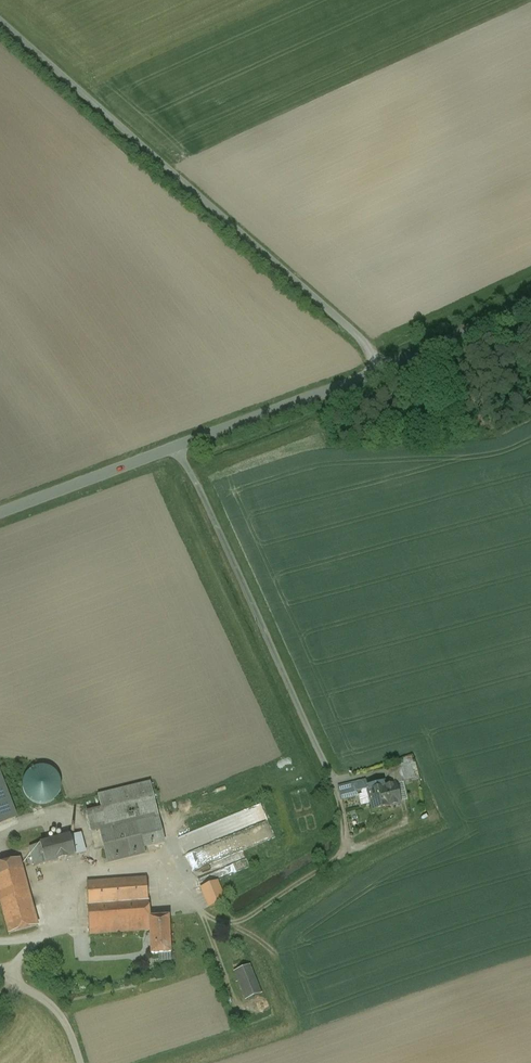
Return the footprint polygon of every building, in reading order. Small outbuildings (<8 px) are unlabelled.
[(27,797),(31,802),(37,804),(44,805),(50,803),(55,799),(59,794),(61,788),(60,781),(57,774),(52,769),(45,767),(38,767),(32,769),(27,773),(24,779),(23,785),(24,792),(27,797)] [(387,771),(391,786),(395,785),(405,783),(401,767),(387,771)] [(16,818),(0,776),(0,824),(16,818)] [(366,781),(349,786),(340,791),(342,796),(368,790),(367,787),(366,781)] [(99,827),(108,864),(145,855),(143,848),(165,843),(150,784),(100,797),(103,810),(86,814),(90,829),(99,827)] [(382,784),(367,787),(368,790),(373,812),(400,805),(395,785),(391,786),(383,788),(382,784)] [(67,834),(38,841),(44,861),(72,854),(67,834)] [(0,865),(0,900),(9,934),(38,926),(20,859),(0,865)] [(147,879),(86,883),(90,935),(149,931),(149,919),(147,879)] [(216,882),(201,888),(209,907),(224,901),(216,882)] [(149,919),(149,931),(151,956),(172,954),(169,918),(149,919)] [(249,966),(236,971),(247,999),(260,994),(249,966)]
